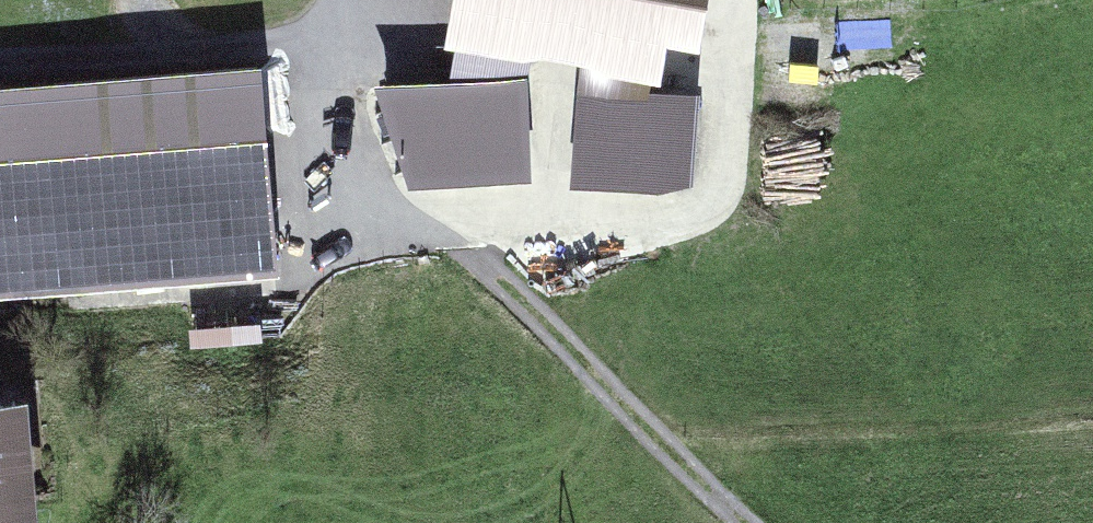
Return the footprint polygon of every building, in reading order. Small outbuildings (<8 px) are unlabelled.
[(661,0),(476,0),(474,9),(650,48),(661,0)] [(261,53),(0,77),(0,187),(8,275),(278,251),(261,53)] [(541,161),(535,62),(404,69),(434,167),(541,161)] [(693,156),(690,74),(592,77),(595,160),(693,156)] [(27,400),(0,402),(0,522),(38,522),(27,400)]
